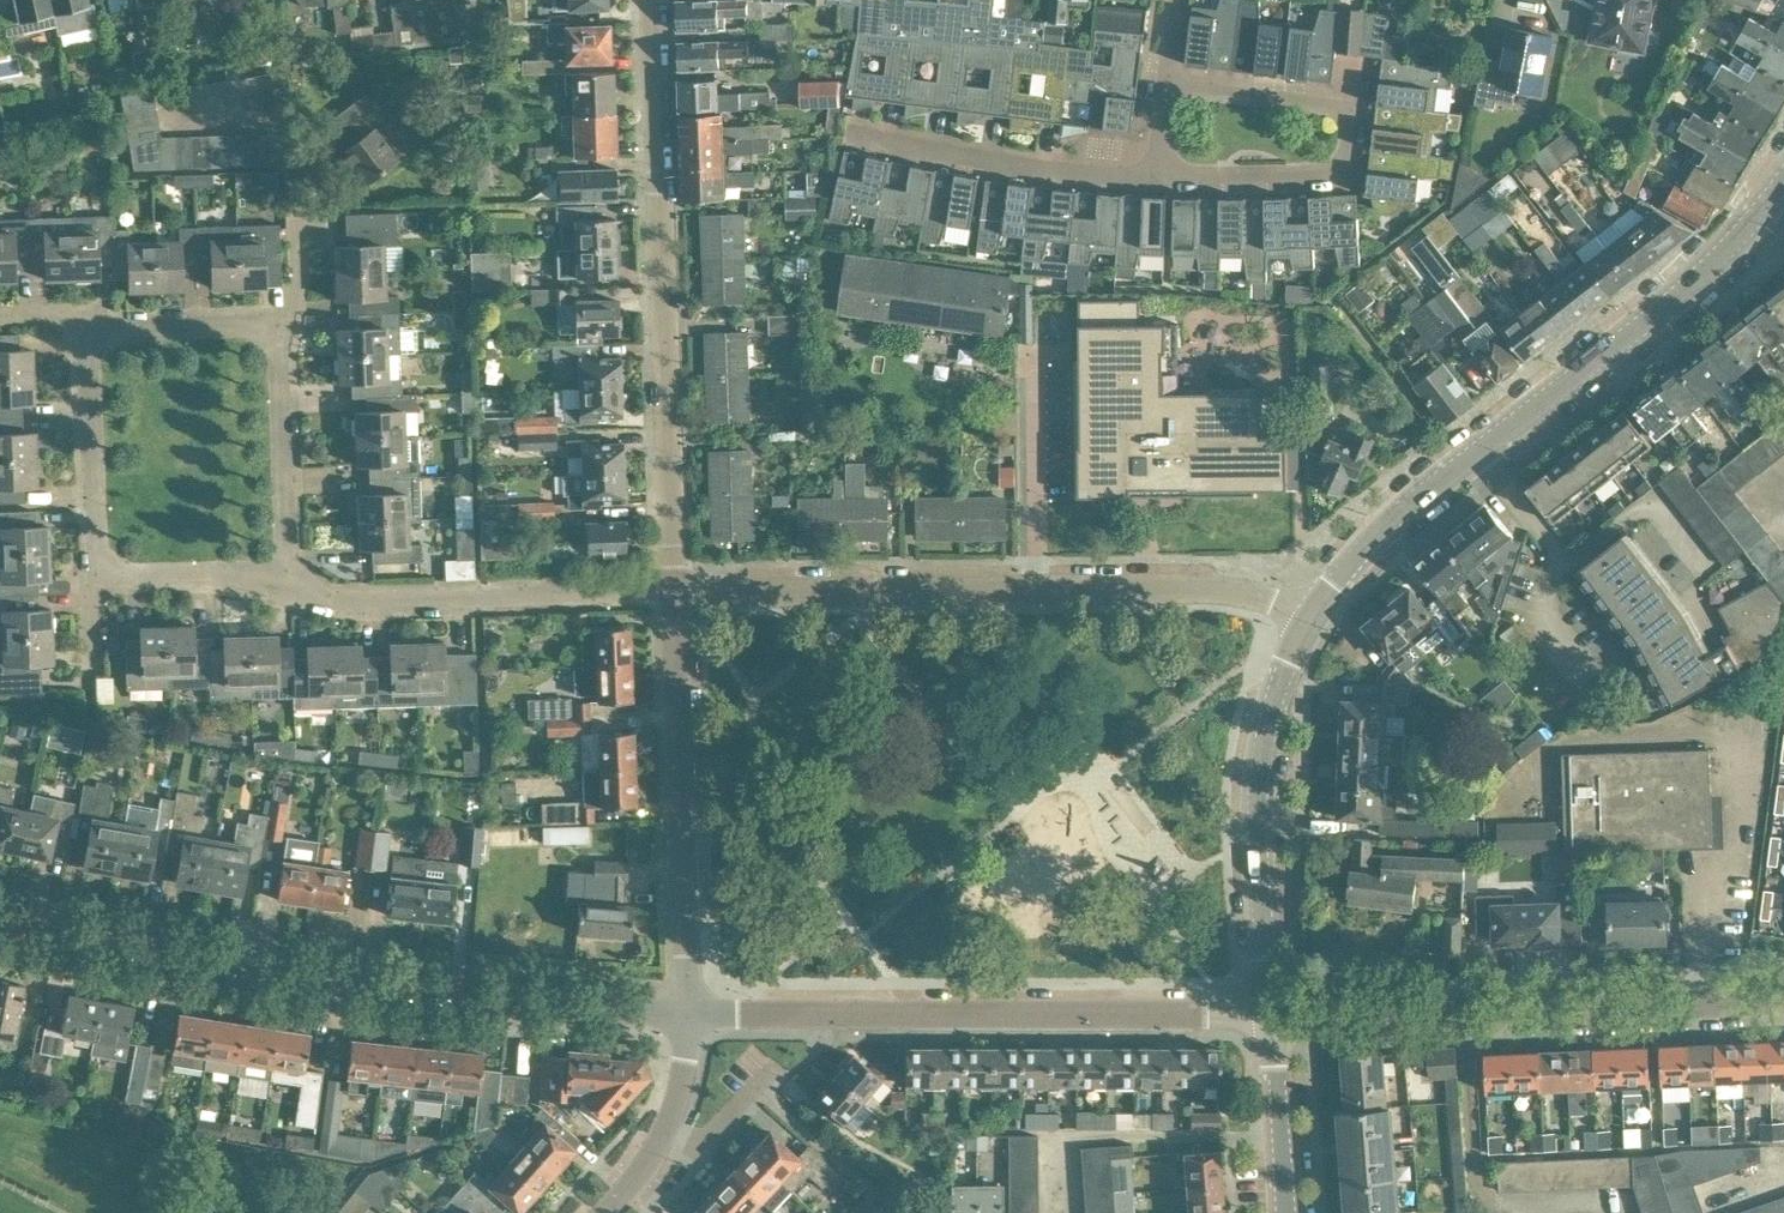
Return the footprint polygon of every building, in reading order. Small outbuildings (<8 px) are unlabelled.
[(53,0),(14,0),(19,21),(4,24),(6,36),(58,24),(53,0)] [(90,0),(53,0),(58,24),(59,31),(95,23),(90,0)] [(139,0),(109,0),(111,11),(140,6),(139,0)] [(303,5),(311,5),(329,3),(329,5),(334,4),(337,33),(352,31),(348,0),(299,0),(303,5)] [(415,15),(406,17),(393,19),(395,30),(398,29),(401,48),(461,39),(460,33),(462,33),(458,2),(455,3),(455,0),(413,0),(415,15)] [(402,1),(403,1),(406,17),(415,15),(413,0),(402,0),(402,1)] [(555,9),(609,8),(609,0),(555,0),(555,9)] [(678,0),(679,29),(727,28),(727,15),(747,14),(747,18),(765,17),(765,11),(783,11),(783,1),(774,0),(765,0),(699,0),(678,0)] [(828,2),(861,4),(857,29),(888,32),(890,0),(828,0),(828,2)] [(888,32),(991,44),(991,42),(995,15),(995,14),(996,0),(890,0),(888,32)] [(991,42),(1039,47),(1043,21),(1023,19),(1025,0),(996,0),(995,14),(995,15),(991,42)] [(1045,39),(1063,41),(1065,21),(1069,22),(1070,4),(1090,5),(1090,0),(1052,0),(1050,20),(1047,19),(1045,39)] [(1241,0),(1221,0),(1218,8),(1193,5),(1186,64),(1210,66),(1211,58),(1217,59),(1222,44),(1235,45),(1241,0)] [(1285,24),(1261,21),(1261,0),(1259,0),(1241,0),(1235,45),(1248,47),(1249,63),(1256,64),(1255,72),(1278,75),(1285,24)] [(1654,0),(1598,0),(1590,41),(1620,47),(1618,53),(1638,56),(1639,50),(1644,51),(1654,0)] [(1702,7),(1713,10),(1715,2),(1708,0),(1704,0),(1702,7)] [(1774,15),(1783,19),(1783,0),(1732,0),(1774,15)] [(475,31),(472,1),(458,2),(462,33),(475,31)] [(1365,10),(1365,4),(1342,1),(1341,10),(1336,51),(1360,54),(1365,10)] [(1148,9),(1098,4),(1096,27),(1097,27),(1145,32),(1148,9)] [(1336,51),(1341,10),(1322,8),(1315,28),(1292,25),(1285,76),(1309,79),(1310,71),(1317,72),(1322,56),(1336,58),(1336,51)] [(1365,10),(1360,54),(1383,57),(1386,33),(1389,13),(1365,10)] [(1774,15),(1770,25),(1751,15),(1744,28),(1771,42),(1773,39),(1783,46),(1783,19),(1774,15)] [(1693,20),(1689,30),(1698,34),(1702,24),(1693,20)] [(609,44),(609,25),(568,26),(568,21),(566,21),(542,22),(542,26),(547,26),(548,41),(565,40),(566,61),(609,60),(609,57),(613,57),(613,44),(609,44)] [(796,38),(795,22),(762,23),(762,39),(779,39),(796,38)] [(209,39),(207,25),(195,27),(197,41),(209,39)] [(197,41),(195,27),(186,28),(188,42),(197,41)] [(1139,85),(1145,32),(1097,27),(1095,43),(1114,45),(1112,65),(1092,62),(1094,48),(1070,45),(1066,76),(1139,85)] [(1514,104),(1517,88),(1541,92),(1547,62),(1552,63),(1556,43),(1551,42),(1552,36),(1510,27),(1502,65),(1484,61),(1475,104),(1496,108),(1497,101),(1514,104)] [(1773,39),(1771,42),(1744,28),(1738,39),(1757,49),(1750,60),(1759,66),(1760,64),(1783,78),(1783,46),(1773,39)] [(401,48),(398,29),(395,30),(377,32),(380,51),(401,48)] [(380,51),(377,32),(352,36),(354,55),(380,51)] [(879,104),(879,102),(878,103),(878,100),(905,103),(913,38),(861,32),(852,97),(855,97),(854,108),(852,108),(853,109),(879,104)] [(1407,63),(1412,35),(1386,33),(1383,57),(1383,60),(1407,63)] [(154,34),(145,35),(148,50),(157,49),(154,34)] [(145,35),(134,37),(136,53),(148,50),(145,35)] [(932,110),(931,109),(930,109),(931,107),(957,110),(966,45),(913,38),(905,103),(907,104),(906,114),(905,114),(905,116),(932,110)] [(728,68),(728,55),(750,54),(750,39),(727,40),(680,42),(680,70),(728,68)] [(779,54),(779,41),(779,39),(762,39),(757,39),(757,54),(779,54)] [(1036,122),(1035,122),(1035,120),(1061,123),(1064,98),(1066,76),(1070,45),(1044,42),(1043,54),(1018,51),(1010,116),(1012,117),(1011,127),(1010,128),(1010,129),(1037,123),(1036,122)] [(984,117),(984,115),(983,116),(983,113),(1010,116),(1018,51),(966,45),(957,110),(960,110),(958,121),(958,122),(984,117)] [(1760,64),(1759,66),(1750,60),(1750,61),(1735,53),(1729,65),(1724,61),(1722,65),(1709,58),(1704,67),(1716,74),(1717,73),(1781,109),(1783,105),(1783,78),(1760,64)] [(564,72),(564,58),(523,59),(523,73),(564,72)] [(1452,87),(1455,68),(1407,63),(1406,74),(1389,75),(1389,82),(1380,81),(1377,104),(1402,107),(1436,111),(1439,88),(1452,87)] [(270,73),(275,106),(292,104),(287,71),(270,73)] [(614,108),(613,71),(566,72),(566,93),(573,93),(573,110),(614,108)] [(1717,73),(1716,74),(1709,86),(1728,97),(1720,108),(1766,134),(1781,109),(1717,73)] [(1134,132),(1139,85),(1066,76),(1064,98),(1094,102),(1091,127),(1134,132)] [(772,97),(772,90),(721,92),(720,78),(681,79),(682,109),(778,106),(779,97),(772,97)] [(802,80),(801,105),(831,105),(831,106),(842,105),(843,104),(843,79),(802,80)] [(156,109),(153,90),(123,95),(126,114),(156,109)] [(482,111),(482,93),(465,93),(465,111),(482,111)] [(1766,134),(1720,108),(1713,120),(1679,101),(1672,114),(1683,120),(1751,159),(1766,134)] [(399,156),(381,131),(391,124),(376,104),(330,139),(340,152),(335,156),(345,169),(353,163),(367,181),(399,156)] [(838,135),(842,105),(831,106),(825,135),(825,137),(838,137),(839,135),(838,135)] [(1375,126),(1372,149),(1396,152),(1430,157),(1430,155),(1433,133),(1447,132),(1448,118),(1462,120),(1462,115),(1436,111),(1402,107),(1400,119),(1384,120),(1383,127),(1375,126)] [(616,155),(614,108),(573,110),(573,112),(567,112),(567,133),(573,132),(574,156),(616,155)] [(1660,139),(1672,115),(1658,108),(1648,132),(1649,133),(1649,134),(1659,140),(1660,139)] [(158,123),(156,109),(126,114),(128,129),(158,123)] [(791,137),(791,126),(783,126),(783,123),(754,123),(754,124),(725,125),(725,112),(682,114),(683,141),(775,139),(775,137),(791,137)] [(1589,143),(1568,117),(1557,126),(1562,133),(1563,133),(1578,152),(1589,143)] [(1751,159),(1683,120),(1679,127),(1684,129),(1681,135),(1699,146),(1692,158),(1692,159),(1736,184),(1751,159)] [(165,168),(163,136),(160,136),(158,123),(128,129),(135,169),(165,168)] [(102,146),(97,124),(77,129),(78,133),(68,135),(72,154),(102,146)] [(270,164),(269,133),(254,134),(255,164),(270,164)] [(1563,133),(1562,133),(1548,144),(1555,154),(1556,153),(1563,163),(1578,152),(1563,133)] [(226,166),(225,134),(209,135),(210,166),(226,166)] [(241,165),(240,134),(225,134),(226,166),(241,165)] [(255,164),(254,134),(240,134),(241,165),(255,164)] [(195,167),(194,135),(179,136),(180,167),(195,167)] [(210,166),(209,135),(194,135),(195,167),(210,166)] [(180,167),(179,136),(163,136),(165,168),(180,167)] [(727,171),(726,153),(776,152),(775,139),(683,141),(684,172),(727,171)] [(1555,154),(1548,144),(1535,155),(1550,174),(1563,163),(1556,153),(1555,154)] [(556,145),(536,146),(537,158),(556,157),(556,145)] [(1441,176),(1452,178),(1455,158),(1443,157),(1444,156),(1430,155),(1430,157),(1396,152),(1394,165),(1378,166),(1377,172),(1369,171),(1366,194),(1380,196),(1380,197),(1379,197),(1379,199),(1379,201),(1381,205),(1383,208),(1385,210),(1390,212),(1395,211),(1398,209),(1400,207),(1402,204),(1403,202),(1404,200),(1403,200),(1403,199),(1417,201),(1420,177),(1441,176)] [(46,165),(44,153),(25,157),(27,169),(46,165)] [(880,217),(887,184),(892,160),(869,154),(867,163),(861,161),(854,176),(840,173),(830,220),(850,224),(855,211),(877,216),(880,217)] [(1692,159),(1692,158),(1688,156),(1677,179),(1678,180),(1678,181),(1718,205),(1722,206),(1736,184),(1692,159)] [(25,157),(0,162),(0,175),(27,169),(25,157)] [(1637,159),(1629,176),(1642,182),(1650,166),(1637,159)] [(924,227),(931,194),(936,169),(913,164),(911,172),(904,171),(898,187),(887,184),(880,217),(877,216),(874,230),(894,235),(899,222),(922,227),(924,227)] [(616,168),(559,170),(560,201),(577,201),(618,199),(616,168)] [(825,195),(830,169),(808,170),(809,195),(825,195)] [(728,198),(728,186),(756,185),(756,170),(727,171),(684,172),(685,200),(728,198)] [(279,183),(279,171),(259,171),(259,183),(279,183)] [(195,186),(195,173),(176,174),(176,186),(195,186)] [(214,185),(214,173),(195,173),(195,186),(214,185)] [(972,227),(980,177),(957,173),(955,181),(948,180),(942,196),(931,194),(924,227),(922,227),(920,240),(941,243),(948,223),(972,227)] [(1718,205),(1678,181),(1665,205),(1700,226),(1702,223),(1705,223),(1708,217),(1707,214),(1710,210),(1715,212),(1718,205)] [(1027,236),(1031,210),(1034,185),(1010,182),(1009,190),(1003,189),(998,205),(984,203),(978,251),(998,253),(1004,232),(1025,235),(1027,236)] [(1073,241),(1076,215),(1078,190),(1055,188),(1054,196),(1047,195),(1042,211),(1031,210),(1027,236),(1025,235),(1023,257),(1045,259),(1049,239),(1071,241),(1073,241)] [(1511,216),(1490,189),(1490,188),(1468,204),(1484,223),(1490,231),(1511,216)] [(1589,223),(1564,191),(1556,197),(1563,206),(1562,207),(1580,230),(1589,223)] [(1120,245),(1121,219),(1123,194),(1099,192),(1099,200),(1092,200),(1087,216),(1076,215),(1073,241),(1071,241),(1069,262),(1088,263),(1093,244),(1114,245),(1120,245)] [(1359,265),(1356,217),(1344,218),(1340,202),(1334,203),(1333,194),(1310,195),(1311,221),(1312,246),(1334,245),(1339,266),(1359,265)] [(818,216),(817,195),(787,196),(788,218),(818,216)] [(1113,267),(1112,275),(1135,278),(1137,269),(1140,254),(1165,255),(1168,196),(1144,195),(1144,203),(1137,203),(1133,220),(1121,219),(1120,245),(1114,245),(1113,267)] [(1219,256),(1220,223),(1208,222),(1205,206),(1199,205),(1199,197),(1175,196),(1173,255),(1198,256),(1200,269),(1221,270),(1224,256),(1219,256)] [(1312,246),(1311,221),(1299,221),(1296,205),(1289,205),(1288,196),(1265,197),(1265,222),(1265,249),(1287,248),(1292,268),(1313,268),(1312,246)] [(1265,249),(1265,222),(1254,222),(1250,206),(1244,206),(1244,197),(1220,197),(1220,223),(1219,256),(1224,256),(1244,256),(1249,282),(1266,282),(1265,249)] [(1696,228),(1641,198),(1636,208),(1647,214),(1646,215),(1671,248),(1696,228)] [(619,247),(619,229),(616,230),(615,218),(593,218),(592,204),(556,205),(557,221),(561,221),(562,248),(619,247)] [(1484,223),(1468,204),(1450,218),(1465,238),(1484,223)] [(1633,206),(1617,219),(1626,231),(1650,263),(1671,248),(1646,215),(1647,214),(1636,208),(1633,206)] [(747,258),(745,212),(704,213),(705,259),(747,258)] [(398,244),(396,213),(346,214),(347,246),(335,246),(336,272),(387,270),(386,245),(398,244)] [(114,228),(114,214),(71,216),(73,278),(100,278),(99,266),(113,265),(115,265),(114,228)] [(73,278),(71,216),(29,217),(31,268),(46,267),(46,279),(73,278)] [(29,217),(0,218),(0,281),(17,281),(16,268),(31,268),(29,217)] [(281,286),(279,223),(237,224),(239,287),(281,286)] [(239,287),(237,224),(197,226),(198,276),(212,276),(212,288),(239,287)] [(198,276),(197,226),(180,226),(180,238),(155,239),(157,290),(183,289),(182,277),(198,276)] [(1424,227),(1409,238),(1446,287),(1433,297),(1456,326),(1499,381),(1526,359),(1502,327),(1462,275),(1440,248),(1424,227)] [(157,290),(155,239),(130,240),(130,228),(114,228),(115,265),(113,265),(114,279),(129,279),(129,291),(157,290)] [(1650,263),(1626,231),(1606,246),(1630,279),(1650,263)] [(1630,279),(1606,246),(1598,235),(1577,250),(1586,261),(1585,262),(1610,294),(1630,279)] [(1546,241),(1537,248),(1562,280),(1587,312),(1606,297),(1610,294),(1585,262),(1582,265),(1576,258),(1565,266),(1546,241)] [(620,265),(619,247),(562,248),(557,249),(559,277),(617,275),(617,265),(620,265)] [(511,250),(471,252),(473,289),(512,287),(511,250)] [(1004,334),(1012,277),(849,253),(841,311),(1004,334)] [(777,258),(778,283),(800,282),(799,257),(777,258)] [(748,301),(747,266),(747,258),(705,259),(706,303),(748,301)] [(1504,288),(1487,266),(1479,272),(1496,294),(1504,288)] [(388,295),(387,270),(336,272),(336,299),(349,298),(349,313),(400,312),(399,294),(388,295)] [(1587,312),(1562,280),(1542,296),(1567,327),(1587,312)] [(1362,282),(1346,293),(1360,311),(1375,300),(1362,282)] [(1782,285),(1778,283),(1772,288),(1772,293),(1767,297),(1783,319),(1783,283),(1782,285)] [(1035,341),(1034,286),(1022,286),(1023,341),(1035,341)] [(568,302),(567,287),(532,288),(532,303),(568,302)] [(466,310),(466,289),(453,290),(454,310),(466,310)] [(1567,327),(1542,296),(1522,311),(1547,343),(1567,327)] [(1456,326),(1433,297),(1410,315),(1433,344),(1456,326)] [(1767,297),(1765,299),(1761,297),(1754,303),(1754,307),(1744,315),(1783,365),(1783,319),(1767,297)] [(622,329),(622,315),(619,316),(619,298),(576,299),(576,335),(578,335),(578,343),(578,345),(596,344),(596,343),(603,343),(603,334),(619,333),(619,329),(622,329)] [(1141,299),(1079,299),(1081,446),(1079,446),(1079,496),(1255,495),(1255,489),(1288,489),(1288,431),(1263,431),(1263,391),(1179,391),(1178,323),(1141,323),(1141,299)] [(467,328),(466,310),(454,310),(455,328),(467,328)] [(1547,343),(1522,311),(1502,327),(1526,359),(1547,343)] [(418,348),(417,328),(414,325),(401,325),(400,312),(349,313),(350,328),(338,328),(338,332),(339,355),(401,353),(401,352),(415,352),(418,348)] [(809,332),(809,313),(770,314),(771,333),(809,332)] [(1744,315),(1734,323),(1731,321),(1724,327),(1725,331),(1724,332),(1749,365),(1760,357),(1777,378),(1783,373),(1783,365),(1744,315)] [(751,375),(750,330),(710,331),(711,376),(751,375)] [(1749,365),(1724,332),(1721,334),(1719,331),(1711,337),(1714,340),(1701,350),(1743,405),(1758,394),(1740,372),(1749,365)] [(32,349),(19,350),(19,334),(0,335),(0,377),(33,376),(32,349)] [(621,372),(620,357),(596,357),(596,344),(578,345),(578,343),(553,344),(553,359),(564,359),(564,370),(578,370),(579,389),(621,387),(621,382),(624,380),(624,374),(621,372)] [(1743,405),(1701,350),(1691,358),(1688,355),(1681,361),(1683,364),(1679,368),(1704,400),(1717,390),(1733,412),(1743,405)] [(403,394),(403,393),(401,353),(339,355),(339,381),(351,381),(352,396),(367,396),(403,394)] [(787,374),(808,371),(806,358),(785,361),(787,374)] [(1336,411),(1333,361),(1313,363),(1316,412),(1336,411)] [(1475,400),(1445,362),(1417,384),(1446,423),(1475,400)] [(1712,410),(1704,400),(1679,368),(1676,370),(1673,367),(1666,373),(1668,376),(1657,385),(1697,438),(1710,428),(1702,418),(1712,410)] [(475,392),(475,372),(462,373),(462,392),(475,392)] [(812,390),(811,374),(777,375),(777,383),(783,383),(783,390),(812,390)] [(753,420),(751,375),(711,376),(712,421),(753,420)] [(33,376),(0,377),(0,418),(22,417),(21,403),(33,402),(33,376)] [(1697,438),(1657,385),(1645,394),(1641,392),(1636,396),(1637,400),(1633,404),(1658,436),(1667,449),(1680,439),(1693,455),(1704,447),(1697,438)] [(622,416),(622,401),(625,399),(625,392),(621,391),(621,387),(579,389),(579,405),(566,406),(566,421),(599,421),(599,416),(622,416)] [(407,436),(407,434),(406,410),(418,410),(417,392),(403,393),(403,394),(367,396),(367,410),(355,411),(356,438),(407,436)] [(476,411),(475,392),(462,392),(463,411),(476,411)] [(1606,425),(1633,460),(1652,445),(1625,410),(1606,425)] [(558,431),(557,415),(518,416),(477,417),(477,433),(501,432),(501,433),(519,433),(557,431),(558,431)] [(22,417),(0,418),(0,460),(35,459),(34,432),(22,432),(22,417)] [(1782,418),(1772,427),(1783,442),(1783,421),(1782,418)] [(1633,460),(1606,425),(1586,441),(1613,476),(1633,460)] [(1772,427),(1761,435),(1777,456),(1783,451),(1783,442),(1772,427)] [(557,431),(519,433),(519,449),(557,448),(557,431)] [(1342,495),(1351,473),(1359,477),(1375,439),(1361,433),(1353,448),(1332,438),(1322,460),(1328,463),(1319,485),(1342,495)] [(420,477),(419,436),(419,434),(407,434),(407,436),(356,438),(357,464),(369,464),(369,479),(420,477)] [(1777,456),(1761,435),(1751,444),(1767,464),(1777,456)] [(962,447),(963,439),(950,438),(950,437),(920,436),(919,461),(933,461),(933,449),(949,449),(949,447),(962,447)] [(624,472),(624,467),(627,465),(627,459),(624,457),(623,442),(600,443),(600,439),(567,440),(567,455),(581,455),(582,474),(624,472)] [(1017,469),(1016,441),(1002,441),(1003,469),(1017,469)] [(1613,476),(1586,441),(1566,456),(1594,491),(1613,476)] [(1767,464),(1751,444),(1740,452),(1756,472),(1767,464)] [(753,493),(751,449),(713,450),(715,495),(753,493)] [(1756,472),(1740,452),(1730,461),(1746,480),(1756,472)] [(1722,467),(1712,454),(1699,464),(1710,477),(1720,469),(1722,467)] [(473,476),(472,455),(459,456),(460,476),(473,476)] [(1594,491),(1566,456),(1547,471),(1574,506),(1594,491)] [(35,459),(0,460),(0,502),(24,501),(24,485),(36,485),(35,459)] [(1746,480),(1730,461),(1722,467),(1720,469),(1735,489),(1746,480)] [(1659,481),(1669,493),(1689,477),(1680,465),(1659,481)] [(1721,515),(1743,498),(1735,489),(1720,469),(1710,477),(1698,486),(1714,506),(1721,515)] [(1574,506),(1547,471),(1527,487),(1555,521),(1574,506)] [(625,500),(625,486),(628,484),(628,478),(624,476),(624,472),(582,474),(582,491),(569,492),(569,507),(601,506),(601,502),(625,500)] [(473,494),(473,476),(460,476),(460,494),(473,494)] [(422,519),(420,477),(369,479),(370,493),(358,494),(359,521),(410,519),(422,519)] [(1698,489),(1689,477),(1669,493),(1678,505),(1698,489)] [(1636,488),(1642,496),(1653,486),(1647,479),(1636,488)] [(1707,500),(1698,489),(1678,505),(1687,516),(1707,500)] [(754,538),(753,501),(753,493),(715,495),(716,539),(754,538)] [(788,494),(773,495),(773,505),(788,505),(788,494)] [(963,536),(962,497),(918,498),(918,536),(963,536)] [(1007,535),(1006,497),(962,497),(963,536),(1007,535)] [(1751,509),(1743,498),(1721,515),(1729,526),(1751,509)] [(845,537),(845,499),(800,499),(801,538),(845,537)] [(889,536),(889,499),(845,499),(845,537),(889,536)] [(1615,517),(1626,508),(1620,500),(1609,509),(1615,517)] [(1716,512),(1707,500),(1687,516),(1696,528),(1716,512)] [(555,517),(554,502),(480,504),(480,519),(481,519),(481,520),(503,519),(503,518),(555,517)] [(1515,539),(1500,521),(1486,503),(1481,507),(1464,520),(1511,579),(1524,542),(1515,539)] [(1759,520),(1751,509),(1729,526),(1737,537),(1759,520)] [(48,525),(36,526),(36,510),(0,511),(0,554),(49,553),(48,525)] [(1725,524),(1716,512),(1696,528),(1705,540),(1725,524)] [(411,543),(410,519),(359,521),(359,547),(371,546),(372,562),(422,560),(422,543),(411,543)] [(503,544),(503,519),(481,520),(482,559),(525,558),(525,543),(503,544)] [(1511,579),(1464,520),(1463,521),(1461,521),(1456,524),(1456,527),(1442,538),(1475,579),(1474,579),(1484,591),(1485,590),(1491,597),(1501,610),(1511,579)] [(1768,530),(1759,520),(1737,537),(1746,547),(1768,530)] [(630,537),(629,525),(626,526),(625,521),(587,522),(587,540),(550,540),(550,556),(588,554),(588,555),(627,554),(626,537),(630,537)] [(1745,550),(1725,524),(1705,540),(1725,565),(1745,550)] [(474,559),(473,528),(456,528),(457,559),(474,559)] [(1776,541),(1768,530),(1746,547),(1754,558),(1776,541)] [(1624,534),(1577,571),(1635,643),(1668,705),(1751,660),(1758,663),(1783,615),(1783,597),(1769,579),(1718,607),(1732,632),(1723,637),(1726,644),(1708,654),(1684,611),(1624,534)] [(1475,579),(1442,538),(1415,560),(1442,594),(1452,608),(1456,614),(1458,613),(1471,601),(1461,589),(1474,579),(1475,579)] [(1783,552),(1783,551),(1776,541),(1754,558),(1763,569),(1783,552)] [(1763,569),(1783,597),(1783,552),(1763,569)] [(38,579),(49,579),(49,553),(0,554),(0,596),(38,595),(38,579)] [(1468,627),(1458,613),(1456,614),(1452,608),(1442,594),(1427,606),(1412,587),(1399,597),(1396,597),(1390,602),(1390,605),(1388,606),(1417,641),(1430,631),(1434,635),(1443,628),(1453,640),(1458,647),(1474,634),(1468,627)] [(1501,610),(1491,597),(1485,590),(1484,591),(1477,597),(1497,622),(1501,610)] [(50,608),(38,609),(38,595),(0,596),(0,638),(51,636),(50,608)] [(1417,641),(1388,606),(1365,624),(1394,659),(1379,677),(1410,691),(1415,681),(1406,670),(1427,653),(1417,641)] [(631,663),(629,627),(587,628),(586,612),(556,614),(557,629),(582,628),(583,665),(631,663)] [(1531,643),(1515,623),(1501,634),(1523,662),(1537,651),(1535,648),(1531,643)] [(211,686),(210,647),(210,636),(194,636),(194,625),(167,626),(169,687),(211,686)] [(169,687),(167,626),(140,627),(141,639),(125,639),(126,689),(169,687)] [(251,697),(250,635),(224,636),(224,647),(210,647),(211,686),(211,698),(251,697)] [(294,696),(293,657),(293,645),(277,646),(277,635),(250,635),(251,697),(294,696)] [(51,636),(0,638),(0,694),(40,693),(40,662),(51,662),(51,636)] [(476,702),(475,653),(444,654),(444,642),(416,643),(418,704),(476,702)] [(418,704),(416,643),(390,643),(390,655),(375,655),(377,705),(418,704)] [(377,705),(375,655),(360,656),(360,644),(333,645),(335,706),(377,705)] [(335,706),(333,645),(308,645),(308,657),(293,657),(294,696),(294,707),(335,706)] [(492,674),(506,674),(507,658),(492,657),(492,674)] [(632,699),(631,663),(583,665),(575,665),(576,695),(598,694),(598,700),(632,699)] [(1344,700),(1342,729),(1384,730),(1405,730),(1405,714),(1396,714),(1396,702),(1409,702),(1410,691),(1379,677),(1378,683),(1378,702),(1344,700)] [(1506,680),(1497,687),(1507,700),(1517,693),(1506,680)] [(104,682),(105,709),(123,709),(123,681),(104,682)] [(591,716),(590,701),(576,702),(576,716),(591,716)] [(24,738),(28,716),(10,712),(6,735),(24,738)] [(146,729),(148,717),(128,714),(126,726),(146,730),(146,729)] [(576,716),(548,718),(548,734),(591,732),(591,716),(576,716)] [(51,723),(46,746),(81,752),(85,730),(51,723)] [(209,741),(212,728),(194,725),(192,738),(209,741)] [(230,745),(232,732),(212,728),(209,741),(230,745)] [(1340,746),(1339,753),(1341,757),(1383,758),(1384,730),(1342,729),(1342,742),(1340,746)] [(634,768),(633,731),(593,731),(594,751),(582,752),(583,768),(634,768)] [(314,762),(316,749),(296,747),(295,759),(314,762)] [(1713,845),(1710,748),(1562,753),(1565,824),(1558,824),(1558,821),(1498,822),(1499,851),(1558,850),(1558,849),(1566,848),(1566,850),(1651,847),(1664,847),(1713,845)] [(378,764),(379,751),(361,749),(359,762),(378,764)] [(479,773),(479,749),(464,749),(465,773),(479,773)] [(397,766),(399,754),(379,751),(378,764),(397,766)] [(1339,764),(1339,771),(1341,774),(1340,786),(1381,787),(1383,758),(1341,757),(1341,760),(1339,764)] [(636,804),(634,768),(583,768),(584,801),(542,802),(543,823),(594,821),(594,806),(636,804)] [(115,872),(124,821),(108,818),(113,791),(112,787),(110,783),(106,781),(97,780),(96,785),(84,783),(74,838),(89,840),(84,867),(115,872)] [(517,803),(516,781),(502,781),(503,803),(517,803)] [(1418,781),(1417,791),(1436,791),(1437,782),(1418,781)] [(281,840),(288,802),(287,802),(289,786),(274,783),(269,815),(265,837),(281,840)] [(30,808),(14,804),(13,787),(0,784),(0,847),(21,851),(30,808)] [(1340,786),(1339,817),(1380,818),(1380,833),(1434,835),(1435,820),(1390,819),(1391,806),(1381,806),(1381,787),(1340,786)] [(207,887),(216,836),(200,834),(203,815),(193,813),(196,794),(177,790),(175,799),(176,799),(166,853),(181,855),(176,882),(207,887)] [(30,808),(21,851),(23,852),(22,857),(37,860),(38,855),(49,858),(52,842),(68,845),(75,802),(56,798),(34,793),(30,808)] [(176,799),(175,799),(161,796),(159,807),(145,805),(142,824),(124,821),(115,872),(148,877),(153,851),(166,853),(176,799)] [(1775,813),(1783,814),(1783,799),(1777,798),(1775,813)] [(259,868),(265,837),(269,815),(253,812),(251,823),(237,821),(234,839),(216,836),(207,887),(240,892),(244,866),(259,868)] [(480,865),(483,827),(466,825),(463,863),(480,865)] [(370,867),(374,829),(361,827),(356,865),(370,867)] [(387,869),(392,832),(374,829),(370,867),(387,869)] [(1772,836),(1770,850),(1780,851),(1781,837),(1772,836)] [(308,904),(314,863),(316,863),(319,845),(319,842),(288,837),(278,899),(308,904)] [(1464,876),(1466,858),(1466,857),(1386,853),(1385,854),(1372,854),(1373,838),(1356,838),(1355,868),(1353,868),(1349,893),(1352,893),(1350,901),(1414,909),(1418,874),(1464,876)] [(733,856),(732,840),(717,841),(714,841),(715,871),(718,871),(733,871),(733,856)] [(342,909),(348,868),(329,865),(331,847),(319,845),(316,863),(314,863),(308,904),(342,909)] [(1665,869),(1664,847),(1651,847),(1651,853),(1648,856),(1648,867),(1651,870),(1665,869)] [(1770,850),(1768,864),(1778,866),(1780,851),(1770,850)] [(420,919),(427,859),(394,855),(387,915),(420,919)] [(452,923),(459,863),(427,859),(420,919),(452,923)] [(580,901),(577,933),(632,937),(635,904),(623,903),(624,880),(629,880),(629,861),(594,861),(594,872),(594,877),(584,877),(582,901),(580,901)] [(1583,937),(1581,881),(1558,882),(1558,901),(1515,902),(1515,893),(1477,894),(1478,936),(1495,935),(1495,942),(1530,941),(1530,945),(1561,944),(1561,938),(1583,937)] [(1764,890),(1763,904),(1772,905),(1774,891),(1764,890)] [(1667,940),(1666,899),(1592,901),(1593,942),(1667,940)] [(1763,904),(1761,918),(1771,920),(1772,905),(1763,904)] [(1461,955),(1463,917),(1446,916),(1444,954),(1461,955)] [(13,1042),(16,1030),(24,986),(0,982),(0,1039),(13,1042)] [(95,1039),(102,999),(69,993),(62,1028),(39,1023),(31,1066),(46,1069),(49,1053),(62,1055),(65,1039),(70,1040),(71,1034),(95,1039)] [(125,1061),(135,1005),(102,999),(95,1039),(92,1054),(125,1061)] [(206,1056),(212,1019),(179,1014),(172,1063),(205,1068),(207,1056),(206,1056)] [(238,1061),(244,1024),(212,1019),(206,1056),(207,1056),(209,1069),(234,1073),(238,1061)] [(269,1078),(277,1029),(244,1024),(238,1061),(237,1073),(269,1078)] [(305,1070),(311,1035),(277,1029),(269,1078),(301,1083),(298,1102),(302,1103),(299,1119),(305,1120),(304,1126),(314,1127),(323,1077),(323,1073),(305,1070)] [(380,1081),(384,1044),(352,1040),(347,1077),(350,1078),(347,1092),(366,1095),(369,1079),(380,1081)] [(1769,1042),(1770,1077),(1772,1077),(1783,1076),(1783,1041),(1769,1042)] [(151,1051),(153,1045),(137,1042),(126,1099),(141,1102),(151,1051)] [(1770,1077),(1769,1042),(1740,1043),(1742,1078),(1745,1078),(1745,1093),(1756,1093),(1756,1101),(1773,1100),(1772,1077),(1770,1077)] [(1742,1078),(1740,1043),(1713,1044),(1715,1079),(1742,1078)] [(411,1099),(417,1047),(384,1044),(380,1081),(379,1096),(411,1099)] [(1715,1079),(1713,1044),(1687,1045),(1689,1081),(1705,1080),(1705,1088),(1716,1087),(1715,1079)] [(1689,1081),(1687,1045),(1661,1046),(1663,1082),(1689,1081)] [(1459,1076),(1458,1056),(1457,1046),(1428,1049),(1430,1078),(1459,1076)] [(444,1103),(446,1088),(450,1051),(417,1047),(411,1099),(444,1103)] [(934,1084),(934,1047),(905,1047),(905,1067),(905,1078),(905,1084),(934,1084)] [(962,1084),(963,1047),(934,1047),(934,1084),(962,1084)] [(992,1084),(992,1047),(963,1047),(962,1084),(992,1084)] [(1020,1084),(1020,1047),(992,1047),(992,1084),(1020,1084)] [(1048,1084),(1049,1047),(1020,1047),(1020,1084),(1048,1084)] [(1077,1084),(1077,1047),(1049,1047),(1048,1084),(1077,1084)] [(1105,1085),(1106,1047),(1077,1047),(1077,1084),(1105,1085)] [(1134,1085),(1134,1047),(1106,1047),(1105,1085),(1134,1085)] [(1162,1085),(1163,1047),(1134,1047),(1134,1085),(1162,1085)] [(1191,1085),(1192,1047),(1163,1047),(1162,1085),(1191,1085)] [(1219,1085),(1219,1047),(1192,1047),(1191,1085),(1219,1085)] [(1651,1082),(1650,1048),(1650,1047),(1620,1048),(1621,1084),(1651,1082)] [(1621,1084),(1620,1048),(1592,1050),(1593,1085),(1621,1084)] [(609,1059),(610,1052),(569,1049),(569,1056),(544,1054),(540,1097),(570,1099),(570,1090),(584,1091),(580,1095),(605,1119),(646,1075),(641,1062),(609,1059)] [(1593,1085),(1592,1050),(1565,1051),(1567,1086),(1570,1086),(1571,1113),(1588,1112),(1587,1085),(1593,1085)] [(159,1089),(165,1054),(151,1051),(141,1102),(137,1124),(150,1127),(157,1089),(159,1089)] [(480,1092),(484,1055),(450,1051),(446,1088),(444,1103),(461,1105),(463,1090),(480,1092)] [(1387,1106),(1383,1053),(1383,1051),(1343,1054),(1347,1109),(1387,1106)] [(1567,1086),(1565,1051),(1538,1052),(1540,1088),(1567,1086)] [(1540,1088),(1538,1052),(1511,1053),(1512,1089),(1540,1088)] [(1512,1089),(1511,1053),(1485,1054),(1487,1090),(1512,1089)] [(905,1078),(905,1067),(869,1067),(852,1054),(833,1077),(861,1101),(880,1078),(905,1078)] [(513,1103),(515,1074),(501,1073),(499,1090),(498,1101),(499,1102),(513,1103)] [(528,1104),(530,1075),(515,1074),(513,1103),(528,1104)] [(1461,1092),(1459,1076),(1446,1077),(1447,1093),(1461,1092)] [(861,1101),(833,1077),(815,1098),(843,1123),(861,1101)] [(337,1133),(344,1080),(330,1078),(321,1150),(360,1158),(372,1159),(374,1138),(363,1137),(363,1136),(337,1133)] [(497,1123),(499,1102),(498,1101),(499,1090),(485,1089),(482,1127),(489,1125),(490,1125),(497,1123)] [(1196,1092),(1195,1109),(1224,1110),(1225,1094),(1196,1092)] [(1461,1101),(1461,1092),(1447,1093),(1448,1102),(1449,1102),(1461,1101)] [(1461,1101),(1449,1102),(1450,1113),(1462,1113),(1461,1101)] [(1048,1128),(1048,1111),(1048,1102),(1036,1102),(1036,1111),(1026,1111),(1025,1128),(1048,1128)] [(575,1149),(582,1141),(543,1106),(536,1114),(544,1121),(525,1142),(557,1170),(558,1170),(560,1172),(569,1163),(566,1161),(575,1150),(575,1149)] [(1397,1180),(1392,1108),(1387,1108),(1387,1106),(1347,1109),(1340,1110),(1342,1143),(1338,1143),(1339,1157),(1343,1156),(1345,1184),(1397,1180)] [(934,1128),(934,1111),(924,1111),(924,1128),(934,1128)] [(945,1128),(945,1111),(934,1111),(934,1128),(945,1128)] [(991,1127),(991,1111),(981,1111),(980,1127),(991,1127)] [(1002,1127),(1002,1111),(991,1111),(991,1127),(1002,1127)] [(1059,1128),(1059,1111),(1048,1111),(1048,1128),(1059,1128)] [(1104,1128),(1105,1111),(1095,1111),(1095,1128),(1104,1128)] [(1116,1128),(1116,1112),(1105,1111),(1104,1128),(1116,1128)] [(1162,1128),(1162,1112),(1152,1111),(1152,1128),(1162,1128)] [(1220,1128),(1220,1112),(1191,1111),(1191,1128),(1220,1128)] [(1173,1128),(1173,1112),(1162,1112),(1162,1128),(1173,1128)] [(1462,1113),(1450,1113),(1451,1125),(1463,1124),(1462,1113)] [(1773,1139),(1772,1121),(1761,1122),(1762,1139),(1773,1139)] [(1772,1121),(1773,1139),(1783,1138),(1783,1121),(1772,1121)] [(263,1129),(229,1123),(227,1135),(261,1141),(263,1129)] [(1734,1141),(1733,1123),(1718,1124),(1719,1141),(1734,1141)] [(1463,1124),(1451,1125),(1452,1136),(1464,1135),(1463,1124)] [(1719,1141),(1718,1124),(1706,1124),(1706,1142),(1719,1141)] [(489,1126),(473,1131),(476,1137),(486,1145),(497,1133),(489,1126)] [(1679,1143),(1678,1126),(1665,1126),(1666,1144),(1679,1143)] [(1654,1144),(1653,1127),(1640,1127),(1641,1145),(1654,1144)] [(1612,1146),(1612,1129),(1595,1130),(1596,1147),(1612,1146)] [(800,1158),(770,1130),(761,1140),(756,1140),(748,1149),(791,1190),(792,1191),(809,1174),(822,1186),(837,1170),(810,1147),(800,1158)] [(1596,1147),(1595,1130),(1586,1130),(1587,1147),(1596,1147)] [(1558,1149),(1557,1131),(1541,1132),(1542,1149),(1558,1149)] [(1542,1149),(1541,1132),(1532,1133),(1532,1150),(1542,1149)] [(409,1153),(440,1143),(440,1136),(408,1133),(407,1142),(406,1147),(409,1153)] [(975,1149),(975,1134),(966,1134),(966,1149),(975,1149)] [(987,1149),(987,1134),(975,1134),(975,1149),(987,1149)] [(1037,1150),(1036,1135),(1009,1134),(1009,1150),(1037,1150)] [(1504,1151),(1503,1134),(1490,1135),(1490,1152),(1504,1151)] [(1464,1135),(1452,1136),(1452,1147),(1465,1146),(1464,1135)] [(312,1138),(300,1136),(298,1148),(310,1150),(312,1138)] [(406,1147),(407,1142),(374,1138),(372,1159),(406,1147)] [(557,1170),(525,1142),(507,1163),(542,1194),(549,1186),(549,1180),(557,1170)] [(1133,1156),(1133,1143),(1112,1144),(1113,1157),(1114,1159),(1130,1156),(1133,1156)] [(1113,1157),(1112,1144),(1080,1147),(1081,1162),(1113,1157)] [(1762,1160),(1762,1145),(1743,1146),(1749,1164),(1762,1160)] [(1465,1146),(1452,1147),(1453,1159),(1466,1158),(1465,1146)] [(1736,1169),(1729,1146),(1714,1147),(1722,1174),(1736,1169)] [(1749,1164),(1743,1146),(1729,1146),(1736,1169),(1749,1164)] [(1722,1174),(1714,1147),(1699,1148),(1709,1178),(1722,1174)] [(1222,1185),(1219,1148),(1182,1151),(1185,1188),(1222,1185)] [(1709,1178),(1699,1148),(1686,1148),(1657,1153),(1656,1153),(1663,1174),(1667,1187),(1669,1193),(1695,1183),(1709,1178)] [(791,1190),(748,1149),(739,1158),(740,1162),(730,1172),(762,1202),(762,1201),(772,1209),(772,1210),(772,1209),(791,1190)] [(874,1170),(883,1160),(871,1150),(863,1159),(874,1170)] [(1037,1165),(1037,1150),(1009,1150),(1009,1165),(1037,1165)] [(1669,1193),(1667,1187),(1663,1174),(1656,1153),(1634,1154),(1635,1184),(1641,1203),(1669,1193)] [(1635,1184),(1634,1154),(1620,1155),(1622,1185),(1635,1184)] [(1622,1185),(1620,1155),(1607,1156),(1608,1185),(1622,1185)] [(1133,1192),(1130,1156),(1114,1159),(1115,1172),(1116,1187),(1116,1193),(1120,1192),(1120,1193),(1133,1192)] [(1595,1186),(1593,1156),(1580,1157),(1581,1186),(1595,1186)] [(1608,1185),(1607,1156),(1593,1156),(1595,1186),(1608,1185)] [(1115,1172),(1114,1159),(1113,1157),(1081,1162),(1082,1176),(1115,1172)] [(1581,1186),(1580,1157),(1566,1158),(1568,1187),(1581,1186)] [(1466,1158),(1453,1159),(1454,1170),(1467,1169),(1466,1158)] [(1554,1188),(1553,1158),(1540,1159),(1541,1188),(1554,1188)] [(1568,1187),(1566,1158),(1553,1158),(1554,1188),(1568,1187)] [(1541,1188),(1540,1159),(1526,1160),(1527,1189),(1541,1188)] [(1514,1189),(1513,1160),(1499,1161),(1499,1162),(1500,1190),(1514,1189)] [(1527,1189),(1526,1160),(1513,1160),(1514,1189),(1527,1189)] [(507,1163),(497,1174),(491,1169),(483,1178),(475,1170),(463,1184),(497,1212),(507,1212),(512,1208),(518,1212),(522,1212),(529,1205),(533,1205),(542,1194),(507,1163)] [(1037,1181),(1037,1165),(1009,1165),(1009,1181),(1037,1181)] [(1467,1169),(1454,1170),(1455,1181),(1468,1180),(1467,1169)] [(396,1189),(377,1170),(368,1174),(365,1178),(355,1190),(371,1203),(380,1210),(396,1189)] [(730,1172),(722,1181),(718,1181),(708,1191),(732,1212),(751,1212),(762,1202),(730,1172)] [(1116,1187),(1115,1172),(1082,1176),(1084,1191),(1116,1187)] [(945,1180),(928,1180),(929,1212),(946,1212),(945,1180)] [(1397,1180),(1345,1184),(1348,1212),(1400,1212),(1397,1180)] [(1468,1180),(1455,1181),(1456,1192),(1469,1192),(1468,1180)] [(1038,1196),(1037,1181),(1009,1181),(1009,1196),(1038,1196)] [(976,1183),(953,1183),(953,1212),(976,1212),(976,1183)] [(1002,1183),(976,1183),(976,1212),(1002,1212),(1002,1183)] [(1700,1196),(1695,1183),(1669,1193),(1673,1206),(1700,1196)] [(463,1184),(445,1204),(455,1212),(497,1212),(463,1184)] [(1222,1185),(1185,1188),(1187,1212),(1217,1212),(1224,1212),(1222,1185)] [(1114,1202),(1113,1193),(1116,1193),(1116,1187),(1084,1191),(1085,1206),(1114,1202)] [(355,1190),(338,1211),(341,1212),(363,1212),(371,1203),(355,1190)] [(708,1191),(700,1199),(701,1203),(693,1212),(732,1212),(708,1191)] [(1113,1193),(1114,1202),(1115,1212),(1135,1212),(1133,1192),(1120,1193),(1120,1192),(1116,1193),(1113,1193)] [(1469,1192),(1456,1192),(1457,1204),(1470,1203),(1469,1192)] [(1669,1193),(1641,1203),(1644,1212),(1654,1212),(1673,1206),(1669,1193)] [(1773,1199),(1777,1212),(1783,1212),(1783,1195),(1773,1199)] [(865,1196),(850,1212),(884,1212),(865,1196)] [(1038,1211),(1038,1196),(1009,1196),(1010,1211),(1038,1211)] [(1700,1196),(1673,1206),(1675,1212),(1692,1212),(1705,1209),(1700,1196)] [(1773,1199),(1760,1204),(1763,1212),(1777,1212),(1773,1199)] [(1114,1202),(1085,1206),(1085,1212),(1115,1212),(1114,1202)] [(1457,1204),(1458,1211),(1458,1212),(1471,1212),(1470,1203),(1457,1204)] [(1760,1204),(1747,1208),(1749,1212),(1763,1212),(1760,1204)]
